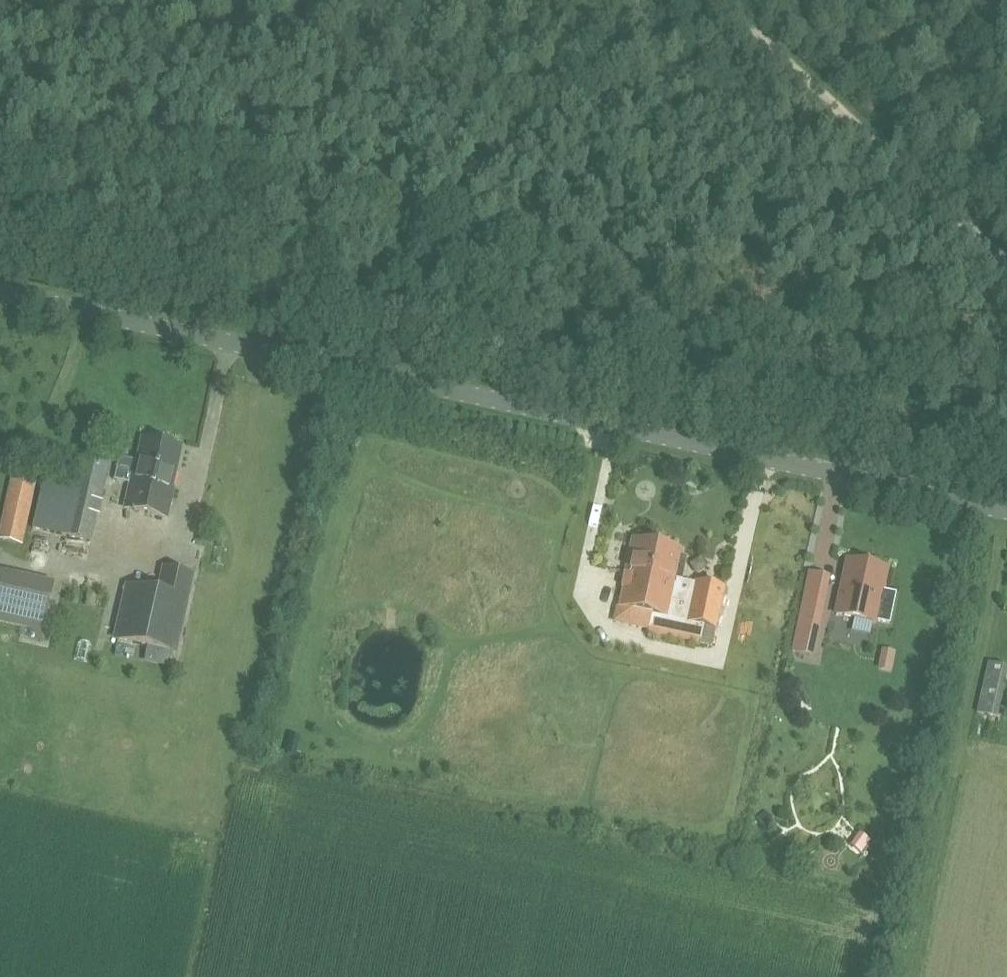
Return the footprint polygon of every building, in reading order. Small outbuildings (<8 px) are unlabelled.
[(395,311),(398,298),(383,295),(380,308),(395,311)] [(130,483),(125,508),(167,518),(173,489),(171,489),(180,448),(143,439),(138,461),(136,461),(131,483),(130,483)] [(33,527),(91,541),(110,467),(75,459),(71,476),(79,477),(76,489),(44,481),(33,527)] [(36,483),(35,483),(11,477),(0,528),(0,540),(23,545),(36,483)] [(680,550),(656,544),(657,539),(640,535),(639,541),(633,540),(619,606),(652,613),(649,627),(701,638),(704,624),(716,627),(725,587),(696,581),(696,582),(676,578),(678,569),(682,570),(685,557),(679,556),(680,550)] [(836,614),(875,623),(876,621),(889,624),(895,594),(882,592),(887,570),(848,561),(836,614)] [(128,586),(115,639),(174,653),(192,574),(165,568),(159,593),(128,586)] [(39,628),(49,582),(0,571),(0,620),(39,628)] [(805,593),(795,638),(792,652),(810,656),(813,642),(822,597),(827,577),(809,573),(805,593)] [(880,666),(893,668),(897,650),(883,648),(880,666)] [(975,715),(996,720),(1006,674),(1006,667),(988,662),(975,715)]
